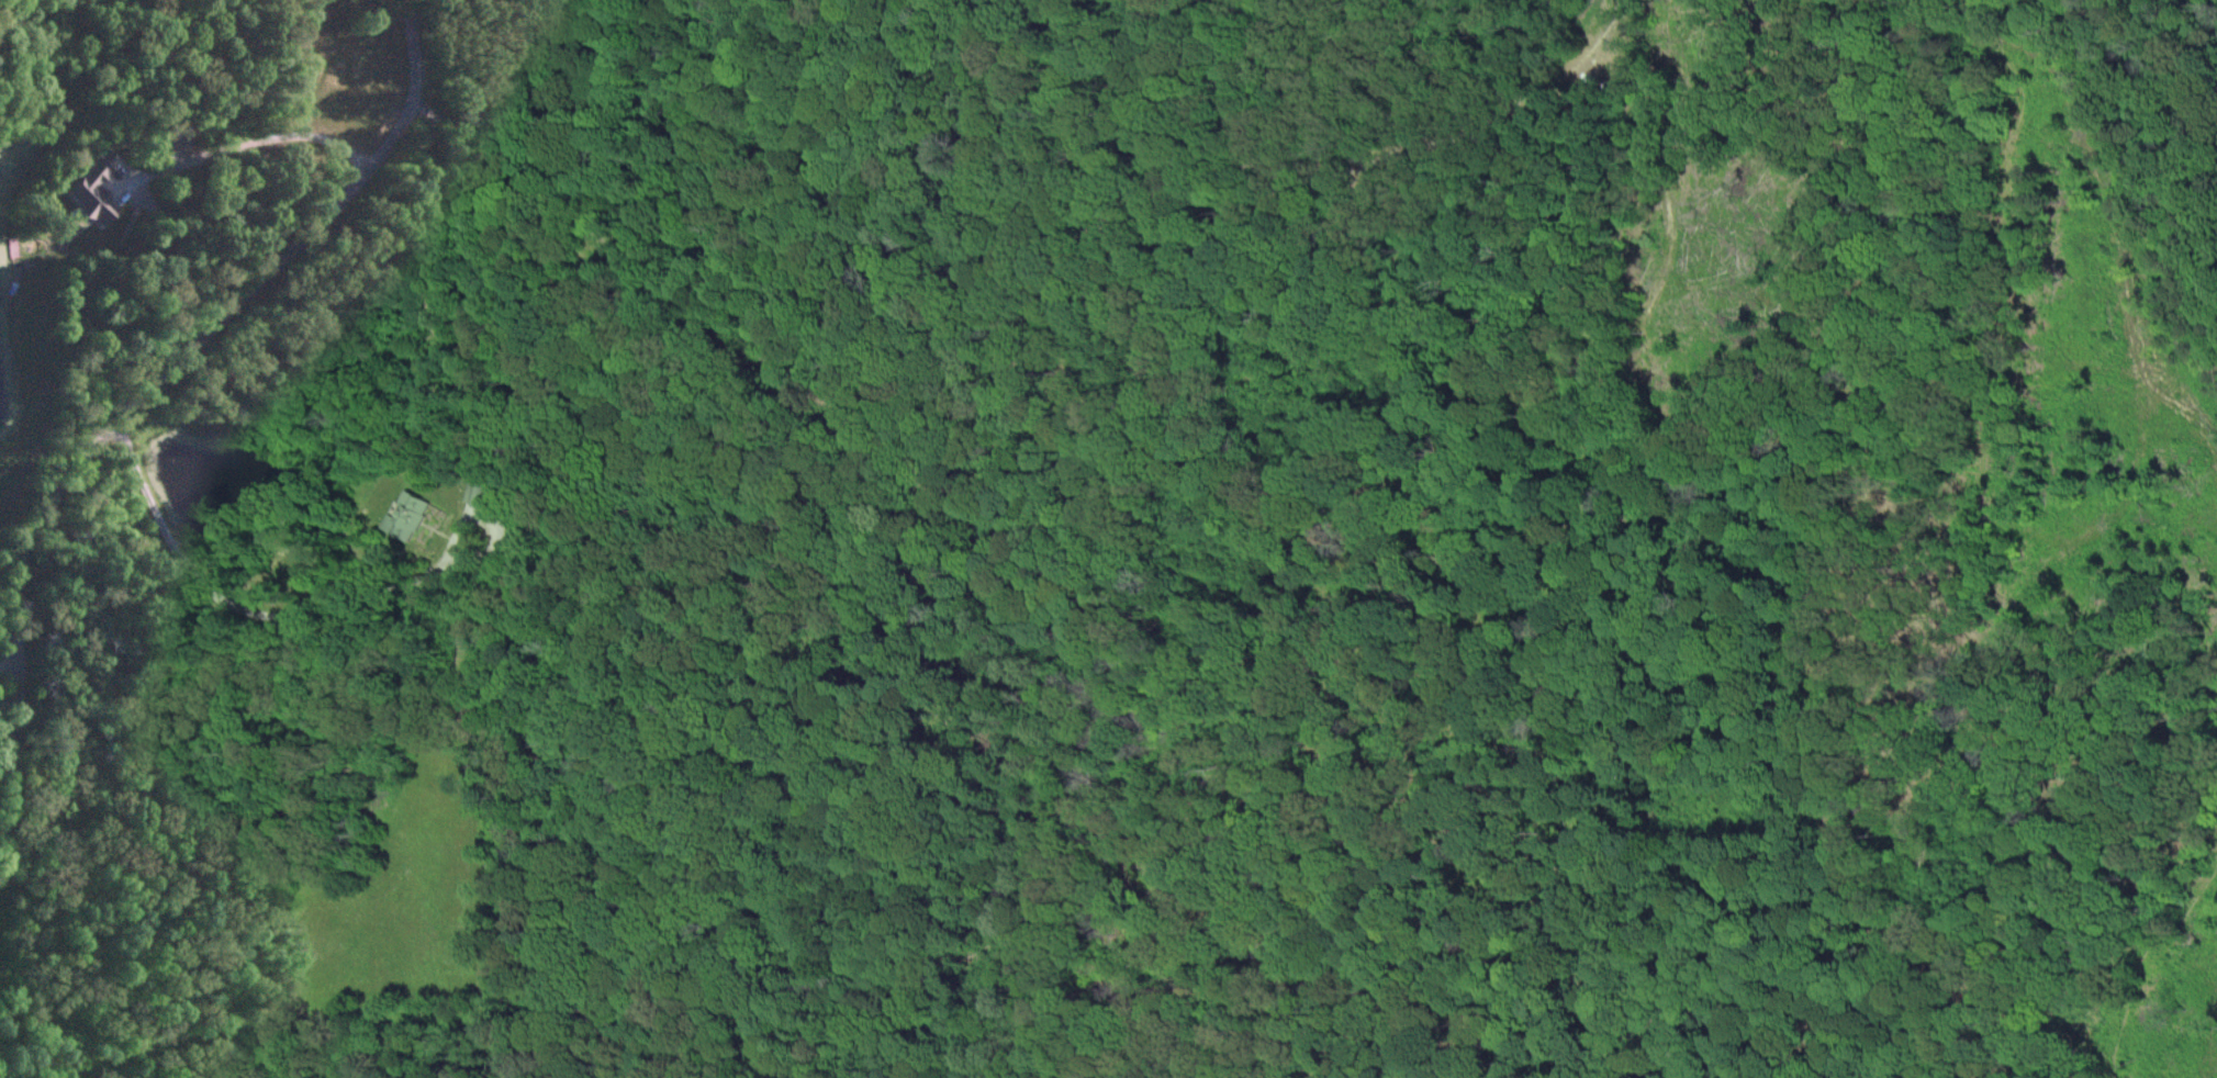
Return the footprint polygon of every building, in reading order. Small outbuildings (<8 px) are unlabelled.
[(61,192),(73,204),(64,213),(80,227),(88,219),(97,227),(116,207),(117,208),(140,182),(102,147),(61,192)] [(429,504),(401,489),(380,531),(408,545),(429,504)]
